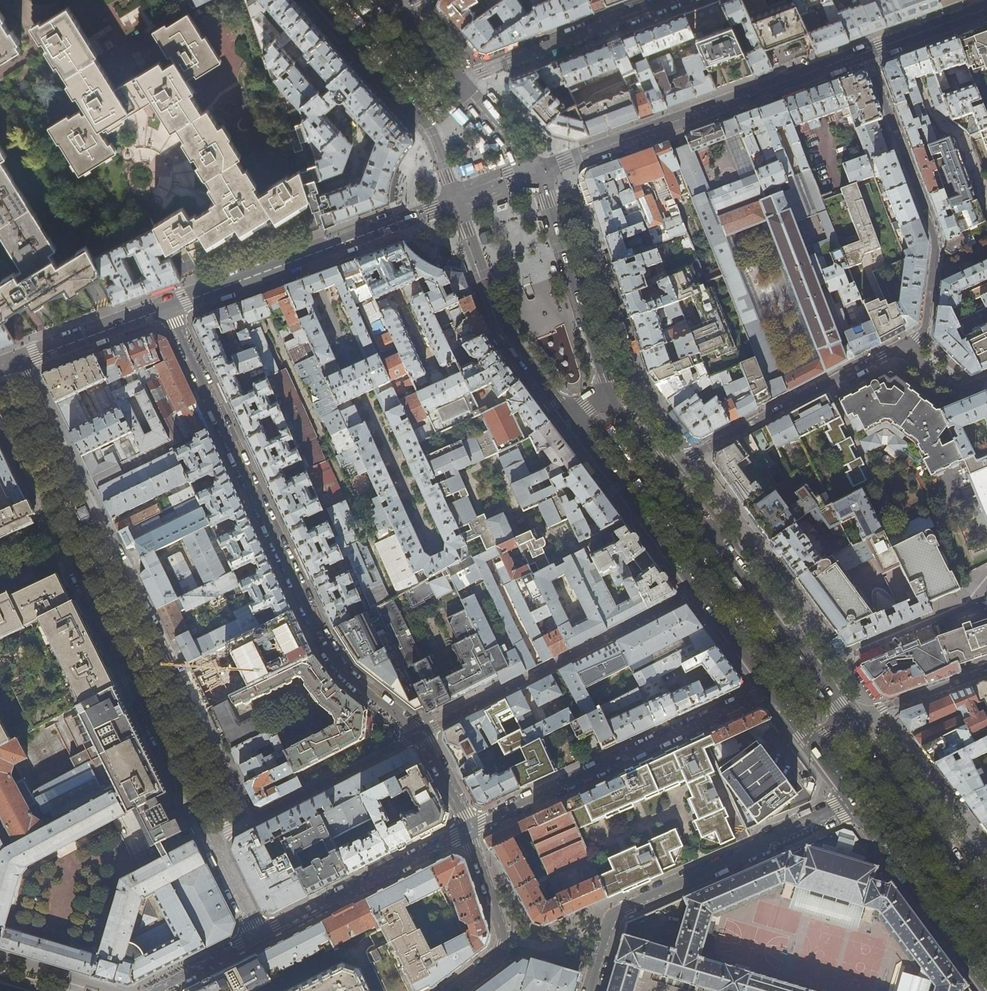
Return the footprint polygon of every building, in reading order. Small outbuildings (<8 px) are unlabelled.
[(246,2),(252,18),(273,0),(249,0),(246,2)] [(252,18),(262,50),(266,46),(280,34),(262,12),(268,7),(279,20),(277,21),(281,27),(283,25),(286,29),(305,12),(303,9),(295,0),(273,0),(252,18)] [(441,6),(461,29),(476,18),(469,7),(478,0),(442,0),(441,6)] [(490,9),(476,18),(461,29),(468,37),(478,49),(490,38),(527,14),(518,0),(503,0),(490,9)] [(490,9),(503,0),(485,0),(490,9)] [(534,9),(543,29),(556,25),(569,20),(561,0),(547,0),(543,2),(542,0),(530,0),(534,9)] [(569,20),(581,15),(594,10),(589,0),(561,0),(569,20)] [(594,10),(604,6),(607,5),(604,0),(589,0),(594,10)] [(685,13),(694,35),(695,38),(701,51),(707,68),(718,64),(721,62),(744,54),(739,41),(731,25),(720,0),(719,0),(696,9),(685,13)] [(731,25),(741,20),(746,31),(745,33),(746,34),(747,35),(748,36),(749,37),(739,41),(744,54),(751,68),(754,74),(764,70),(772,68),(763,47),(750,18),(742,0),(720,0),(731,25)] [(798,11),(794,1),(793,0),(784,0),(786,4),(769,10),(765,0),(742,0),(750,18),(763,47),(774,43),(808,31),(798,11)] [(794,1),(798,11),(812,5),(822,2),(826,0),(806,0),(805,3),(804,0),(793,0),(794,1)] [(822,2),(830,24),(821,28),(812,5),(798,11),(808,31),(808,32),(814,46),(817,51),(837,44),(849,40),(840,20),(837,12),(831,0),(826,0),(822,2)] [(862,4),(850,9),(850,7),(849,7),(849,8),(837,12),(840,20),(849,40),(872,31),(887,26),(878,7),(875,0),(860,0),(862,4)] [(878,7),(887,26),(905,19),(941,6),(939,0),(875,0),(878,7)] [(115,87),(77,26),(79,25),(67,6),(35,27),(58,63),(61,61),(73,80),(69,82),(87,110),(83,113),(80,109),(52,126),(60,139),(59,140),(70,158),(73,157),(81,169),(112,150),(99,129),(103,126),(104,129),(123,117),(122,114),(134,107),(135,110),(153,99),(164,117),(167,116),(175,128),(180,125),(181,125),(203,111),(184,80),(196,72),(198,75),(209,68),(207,65),(218,59),(189,12),(157,31),(175,60),(164,66),(161,62),(133,79),(132,77),(115,87)] [(534,9),(527,14),(490,38),(478,49),(479,49),(486,51),(527,36),(543,29),(534,9)] [(21,49),(17,44),(20,42),(12,30),(10,32),(3,20),(5,19),(0,11),(0,62),(21,49)] [(324,33),(305,12),(286,29),(280,34),(266,46),(269,50),(264,55),(272,81),(274,79),(293,63),(295,61),(282,46),(293,36),(298,43),(297,44),(301,50),(303,48),(306,52),(325,35),(324,33)] [(689,36),(694,35),(685,13),(655,24),(635,32),(644,54),(647,52),(689,36)] [(986,27),(964,35),(956,37),(969,69),(983,64),(985,70),(986,70),(986,26),(986,27)] [(624,36),(621,37),(633,63),(646,58),(644,54),(635,32),(624,36)] [(338,50),(325,35),(306,52),(296,60),(302,68),(302,67),(306,71),(313,64),(322,74),(314,81),(320,89),(350,63),(338,50)] [(647,52),(644,54),(646,58),(653,74),(667,106),(694,96),(716,88),(713,81),(707,68),(701,51),(695,38),(694,35),(689,36),(693,45),(691,46),(694,54),(682,58),(688,73),(682,76),(681,72),(678,73),(670,54),(663,56),(662,53),(649,57),(647,52)] [(296,60),(306,52),(303,48),(301,50),(297,44),(298,43),(293,36),(282,46),(295,61),(293,63),(318,91),(320,89),(314,81),(322,74),(313,64),(306,71),(302,67),(302,68),(296,60)] [(614,40),(608,42),(618,65),(624,79),(627,86),(631,84),(635,83),(640,81),(633,63),(621,37),(614,40)] [(941,43),(926,49),(934,72),(941,92),(950,89),(944,72),(948,70),(950,76),(956,74),(960,85),(973,80),(969,69),(956,37),(941,43)] [(580,53),(557,61),(566,82),(567,84),(618,65),(608,42),(580,53)] [(923,76),(934,72),(926,49),(914,53),(910,55),(905,56),(895,60),(906,90),(916,86),(915,83),(914,79),(918,77),(923,76)] [(646,58),(633,63),(640,81),(645,91),(654,111),(665,106),(667,106),(653,74),(646,58)] [(908,95),(906,90),(895,60),(885,64),(882,70),(894,102),(895,106),(905,102),(904,99),(906,98),(905,96),(908,95)] [(551,64),(537,70),(536,69),(525,74),(513,78),(511,85),(521,97),(530,107),(547,91),(550,89),(566,82),(557,61),(550,63),(551,64)] [(318,91),(293,63),(274,79),(298,107),(299,107),(305,101),(318,91)] [(367,83),(350,63),(320,89),(318,91),(305,101),(313,110),(303,120),(304,123),(309,139),(314,153),(340,131),(324,113),(338,100),(342,100),(348,106),(346,107),(345,110),(354,119),(357,117),(380,97),(367,83)] [(847,77),(838,80),(856,129),(877,121),(882,119),(878,108),(866,76),(860,72),(847,77)] [(934,72),(923,76),(927,87),(928,87),(928,88),(933,100),(936,108),(946,116),(950,119),(943,98),(941,92),(934,72)] [(581,83),(583,86),(598,80),(596,77),(581,83)] [(634,104),(630,96),(632,96),(629,91),(627,86),(624,79),(593,93),(590,95),(589,98),(589,102),(586,103),(585,100),(576,105),(579,111),(582,118),(584,123),(589,134),(594,132),(602,130),(605,128),(639,116),(634,104)] [(855,129),(856,129),(838,80),(811,90),(783,100),(793,127),(808,122),(811,129),(820,126),(817,118),(842,109),(844,116),(841,117),(847,132),(855,129)] [(634,104),(639,116),(642,115),(654,111),(645,91),(640,81),(635,83),(639,93),(635,94),(631,84),(627,86),(629,91),(632,96),(630,96),(634,104)] [(919,92),(916,86),(906,90),(908,95),(917,119),(923,135),(927,146),(937,142),(929,121),(919,92)] [(943,98),(950,119),(952,121),(969,114),(971,114),(972,115),(969,116),(968,129),(965,130),(966,132),(970,136),(978,132),(986,129),(986,117),(975,86),(943,98)] [(561,111),(555,105),(559,101),(556,97),(554,98),(547,91),(530,107),(532,109),(545,124),(561,111)] [(412,133),(380,97),(357,117),(377,139),(362,181),(360,177),(347,181),(343,170),(352,145),(340,131),(314,153),(316,157),(333,208),(337,222),(389,202),(389,198),(390,191),(391,184),(392,179),(394,173),(396,167),(398,163),(401,158),(405,152),(410,146),(414,142),(412,133)] [(793,127),(783,100),(771,105),(758,109),(777,156),(779,162),(785,179),(793,176),(776,131),(777,128),(783,126),(785,127),(802,172),(810,169),(793,127)] [(905,102),(895,106),(903,126),(912,151),(923,147),(919,137),(923,135),(917,119),(913,121),(906,102),(905,102)] [(576,105),(576,104),(569,107),(567,115),(564,114),(566,109),(561,111),(545,124),(553,132),(576,139),(589,134),(584,123),(582,118),(574,117),(575,110),(579,111),(576,105)] [(283,116),(289,112),(287,106),(281,108),(283,116)] [(300,204),(309,198),(300,169),(260,194),(237,158),(241,156),(229,137),(227,139),(208,108),(203,111),(181,125),(180,125),(188,138),(185,140),(208,177),(206,178),(221,201),(191,219),(183,206),(154,225),(166,251),(167,252),(171,249),(178,245),(182,243),(187,252),(226,238),(292,212),(301,207),(300,204)] [(747,114),(734,118),(740,133),(749,156),(759,152),(751,130),(754,128),(767,160),(777,156),(758,109),(747,114)] [(723,122),(719,124),(726,139),(740,133),(734,118),(723,122)] [(856,129),(855,129),(866,155),(842,164),(850,185),(855,183),(874,176),(874,175),(868,162),(889,154),(877,121),(856,129)] [(309,139),(304,123),(295,126),(296,130),(288,132),(294,151),(303,148),(301,141),(309,139)] [(691,152),(726,139),(719,124),(716,125),(685,136),(688,144),(691,152)] [(978,132),(986,158),(986,129),(978,132)] [(752,164),(749,156),(740,133),(726,139),(737,169),(752,164)] [(953,139),(950,138),(937,142),(927,146),(931,156),(941,153),(943,157),(932,161),(933,162),(937,174),(943,190),(945,197),(956,193),(959,194),(959,196),(947,201),(950,210),(978,199),(976,195),(971,181),(966,166),(957,140),(953,139)] [(655,147),(652,148),(665,181),(673,199),(676,198),(677,200),(680,199),(679,196),(689,192),(687,188),(672,150),(669,142),(655,147)] [(688,144),(672,150),(687,188),(704,182),(691,152),(688,144)] [(22,269),(8,278),(0,283),(0,319),(28,309),(39,305),(61,297),(93,285),(105,280),(93,257),(89,248),(88,247),(58,265),(50,253),(56,249),(1,160),(7,157),(0,146),(0,233),(22,269)] [(923,147),(912,151),(921,173),(929,195),(939,191),(933,175),(937,174),(933,162),(929,164),(923,147)] [(652,148),(631,156),(619,160),(632,190),(633,192),(645,222),(654,244),(686,232),(673,199),(665,181),(652,148)] [(868,162),(874,175),(878,174),(879,176),(880,176),(884,186),(878,188),(881,195),(907,186),(900,168),(894,152),(889,154),(868,162)] [(593,204),(632,190),(619,160),(601,167),(590,171),(585,180),(586,182),(593,204)] [(779,162),(755,171),(763,192),(774,188),(777,195),(790,190),(785,179),(779,162)] [(319,178),(314,163),(308,165),(308,166),(300,169),(309,198),(313,209),(322,206),(314,180),(319,178)] [(742,182),(709,194),(704,182),(687,188),(689,192),(719,267),(722,275),(755,358),(772,400),(788,392),(796,387),(825,372),(830,370),(851,359),(855,357),(834,304),(829,292),(816,258),(797,209),(789,212),(786,204),(794,201),(790,190),(777,195),(766,199),(763,192),(755,171),(752,164),(737,169),(742,182)] [(742,182),(737,169),(704,182),(709,194),(742,182)] [(593,204),(586,182),(576,185),(583,207),(593,204)] [(881,247),(855,183),(850,185),(840,189),(860,241),(841,249),(849,267),(849,268),(862,263),(866,253),(881,247)] [(914,205),(907,186),(881,195),(883,199),(887,197),(892,208),(891,208),(891,210),(893,210),(898,225),(893,226),(895,230),(920,221),(914,205)] [(605,239),(606,239),(645,222),(633,192),(632,190),(593,204),(604,237),(605,239)] [(943,190),(939,191),(929,195),(937,218),(946,241),(959,235),(952,216),(949,217),(948,214),(946,215),(945,211),(950,210),(947,201),(945,197),(943,190)] [(979,202),(978,199),(950,210),(952,216),(959,235),(968,231),(974,228),(986,223),(984,219),(979,202)] [(337,222),(333,208),(321,212),(325,226),(337,222)] [(925,235),(920,221),(895,230),(896,233),(900,231),(906,245),(905,245),(906,247),(907,247),(908,250),(904,252),(906,259),(926,261),(928,243),(925,235)] [(152,222),(138,229),(122,237),(125,242),(133,260),(136,266),(148,292),(177,281),(181,280),(169,257),(161,261),(158,254),(166,251),(154,225),(152,222)] [(654,244),(645,222),(606,239),(610,252),(613,262),(614,263),(614,265),(657,251),(654,244)] [(136,225),(120,233),(122,237),(138,229),(136,225)] [(980,242),(974,228),(968,231),(974,245),(980,242)] [(974,245),(968,231),(959,235),(946,241),(945,251),(951,255),(974,245)] [(688,247),(687,243),(690,242),(689,239),(680,243),(683,249),(688,247)] [(133,260),(125,242),(93,257),(105,280),(110,291),(115,304),(120,302),(148,292),(136,266),(133,268),(132,266),(129,267),(127,262),(133,260)] [(425,281),(429,289),(428,289),(429,291),(423,293),(440,329),(465,317),(458,303),(443,271),(434,267),(429,264),(426,263),(421,259),(417,255),(412,251),(404,242),(400,244),(421,289),(424,288),(423,285),(424,284),(425,282),(425,281)] [(379,252),(355,260),(374,300),(403,287),(441,367),(443,368),(445,367),(448,374),(442,377),(441,375),(438,374),(432,377),(431,379),(434,386),(417,394),(428,418),(431,423),(436,435),(481,415),(466,384),(460,370),(456,362),(451,353),(440,329),(423,293),(421,289),(400,244),(379,252)] [(429,259),(415,247),(412,251),(417,255),(421,259),(426,263),(429,259)] [(841,249),(830,253),(835,264),(834,267),(828,269),(823,256),(816,258),(829,292),(839,289),(852,322),(855,321),(857,327),(848,331),(848,330),(849,328),(838,302),(834,304),(855,357),(863,352),(880,343),(862,302),(854,282),(850,284),(844,269),(849,267),(841,249)] [(661,262),(657,251),(614,265),(613,265),(617,279),(623,297),(637,292),(668,278),(666,274),(665,272),(645,281),(644,275),(646,273),(645,270),(643,270),(642,267),(643,266),(643,267),(645,267),(647,268),(661,262)] [(613,262),(610,252),(602,255),(606,264),(613,262)] [(341,265),(355,261),(354,257),(340,262),(341,265)] [(922,290),(926,261),(906,259),(905,259),(904,259),(898,303),(895,304),(906,330),(918,324),(922,290)] [(339,266),(338,267),(355,304),(358,303),(380,351),(384,353),(393,348),(396,355),(381,362),(390,382),(408,374),(375,303),(374,300),(355,260),(355,261),(341,265),(339,266)] [(961,272),(941,282),(939,295),(937,307),(951,310),(952,310),(959,307),(959,303),(961,303),(961,297),(960,296),(960,293),(986,280),(986,260),(961,272)] [(699,285),(690,264),(666,274),(668,278),(677,301),(677,302),(683,299),(681,293),(699,285)] [(381,362),(355,304),(338,267),(314,275),(285,286),(299,320),(304,329),(316,356),(340,410),(348,428),(356,446),(366,468),(379,498),(391,525),(405,554),(409,552),(412,559),(408,561),(418,585),(446,569),(470,555),(464,543),(461,535),(458,529),(447,506),(444,499),(437,484),(434,478),(425,457),(418,443),(413,431),(411,426),(406,417),(400,420),(400,418),(402,417),(402,416),(406,415),(399,402),(390,382),(381,362)] [(719,267),(703,274),(706,282),(722,275),(719,267)] [(443,270),(443,271),(458,303),(471,297),(470,293),(463,274),(455,273),(443,270)] [(629,315),(630,319),(677,301),(668,278),(637,292),(623,297),(629,315)] [(735,351),(709,288),(702,291),(699,285),(681,293),(683,299),(691,296),(693,300),(692,300),(702,325),(703,325),(704,328),(700,329),(699,327),(697,326),(689,329),(690,334),(693,341),(694,343),(698,353),(648,374),(651,378),(655,384),(678,376),(677,374),(689,369),(694,367),(702,363),(700,358),(717,351),(720,357),(735,351)] [(970,293),(971,295),(967,297),(966,301),(967,303),(981,297),(986,294),(986,285),(970,293)] [(281,307),(289,324),(299,320),(285,286),(263,294),(272,314),(273,316),(273,317),(276,315),(277,314),(277,312),(278,311),(278,309),(281,307)] [(272,314),(263,294),(259,296),(254,297),(264,320),(269,317),(273,316),(272,314)] [(254,297),(236,304),(245,326),(263,320),(264,320),(254,297)] [(471,297),(458,303),(465,317),(440,329),(451,353),(460,349),(462,348),(486,336),(485,333),(471,297)] [(386,298),(375,303),(408,374),(415,389),(427,384),(424,377),(426,373),(398,311),(390,307),(386,298)] [(906,330),(895,304),(888,307),(886,301),(881,303),(879,299),(872,302),(871,298),(862,302),(880,343),(895,336),(900,333),(906,330)] [(670,319),(682,314),(677,302),(677,301),(630,319),(633,329),(641,352),(690,334),(689,329),(685,319),(674,324),(675,325),(662,330),(659,321),(661,320),(661,319),(661,318),(665,316),(667,322),(664,323),(665,326),(670,324),(669,320),(670,320),(670,319)] [(985,307),(984,303),(981,305),(981,306),(955,319),(959,327),(965,339),(981,371),(986,369),(986,311),(985,307)] [(215,312),(213,313),(222,334),(227,332),(230,339),(235,337),(234,335),(235,334),(236,332),(235,330),(239,328),(241,332),(237,334),(243,348),(253,344),(248,332),(245,326),(236,304),(215,312)] [(951,310),(937,307),(934,338),(933,339),(942,347),(971,375),(981,371),(965,339),(960,341),(956,332),(954,330),(959,327),(955,319),(951,310)] [(228,401),(245,394),(241,388),(244,386),(240,375),(234,362),(230,364),(218,335),(222,334),(213,313),(204,316),(196,319),(193,326),(199,340),(218,379),(228,401)] [(0,319),(0,346),(14,341),(0,319)] [(267,329),(263,320),(245,326),(248,332),(260,328),(262,334),(266,332),(267,329)] [(283,338),(304,329),(299,320),(289,324),(289,325),(279,329),(281,335),(283,338)] [(269,375),(278,371),(262,334),(260,328),(248,332),(253,344),(255,348),(263,366),(265,372),(264,372),(266,376),(267,375),(269,375)] [(289,352),(295,365),(316,356),(304,329),(283,338),(289,352)] [(127,344),(124,345),(137,374),(156,366),(155,363),(160,361),(157,348),(159,348),(153,334),(147,337),(127,344)] [(153,334),(159,348),(165,361),(156,366),(137,374),(169,439),(173,447),(183,442),(182,440),(193,434),(194,436),(197,435),(208,430),(199,409),(197,404),(196,404),(166,339),(154,334),(153,334)] [(694,343),(689,345),(688,343),(693,341),(690,334),(641,352),(644,363),(648,374),(698,353),(694,343)] [(486,336),(462,348),(470,358),(479,359),(478,365),(475,366),(475,365),(471,364),(460,370),(466,384),(486,374),(504,360),(502,357),(488,339),(487,338),(486,336)] [(120,408),(131,432),(141,452),(169,439),(137,374),(124,345),(109,350),(94,356),(106,380),(120,408)] [(232,356),(234,362),(240,375),(263,366),(255,348),(232,356)] [(460,349),(451,353),(456,362),(460,360),(459,358),(460,354),(462,353),(460,349)] [(70,432),(75,441),(78,447),(82,455),(101,448),(113,441),(131,432),(120,408),(106,380),(94,356),(69,365),(42,375),(54,399),(56,403),(70,432)] [(310,397),(320,419),(340,410),(316,356),(295,365),(310,397)] [(772,400),(755,358),(739,364),(744,378),(756,408),(762,405),(768,402),(772,400)] [(504,360),(486,374),(466,384),(481,415),(488,430),(498,453),(516,444),(525,440),(513,415),(503,394),(520,382),(516,377),(506,364),(504,360)] [(707,377),(708,377),(702,363),(694,367),(699,379),(694,382),(689,369),(677,374),(678,376),(655,384),(669,402),(674,409),(695,394),(692,391),(697,388),(699,391),(710,384),(707,377)] [(267,375),(266,376),(267,378),(273,393),(277,402),(293,439),(297,449),(301,458),(306,455),(307,458),(322,452),(316,438),(316,437),(314,431),(296,394),(285,369),(278,372),(278,371),(269,375),(267,375)] [(731,384),(725,370),(718,373),(723,384),(729,399),(729,400),(732,399),(740,417),(756,408),(744,378),(731,384)] [(723,384),(718,373),(708,377),(707,377),(710,384),(712,389),(723,384)] [(273,393),(267,378),(254,384),(254,390),(245,394),(228,401),(244,436),(267,485),(284,476),(281,470),(300,461),(299,465),(300,468),(304,467),(301,458),(297,449),(291,451),(287,442),(293,439),(277,402),(271,405),(267,396),(273,393)] [(941,409),(940,409),(936,410),(932,407),(933,406),(926,401),(925,402),(918,397),(919,396),(912,390),(911,391),(908,389),(910,387),(900,379),(898,382),(895,379),(889,380),(883,381),(878,383),(876,381),(874,381),(873,381),(871,382),(870,384),(870,386),(867,388),(866,386),(858,390),(859,393),(852,396),(851,394),(843,398),(844,400),(840,402),(856,433),(863,429),(864,431),(865,431),(867,437),(859,440),(866,453),(882,445),(886,445),(901,456),(904,453),(918,463),(923,461),(931,476),(963,460),(954,441),(942,446),(938,438),(947,427),(941,409)] [(503,394),(513,415),(518,411),(518,413),(519,414),(520,415),(521,415),(518,417),(520,421),(523,419),(533,434),(550,422),(535,402),(520,382),(503,394)] [(986,391),(963,400),(941,409),(949,427),(952,426),(955,427),(954,428),(954,430),(957,437),(954,438),(965,459),(975,455),(962,427),(984,418),(986,424),(986,393),(986,391)] [(840,427),(844,424),(834,405),(828,393),(822,396),(787,414),(798,437),(808,432),(806,428),(824,419),(826,424),(829,429),(824,432),(832,447),(836,444),(839,450),(835,452),(842,467),(846,464),(849,470),(845,472),(852,487),(866,481),(860,467),(864,465),(861,457),(856,459),(850,447),(854,445),(850,437),(846,439),(840,427)] [(417,394),(399,402),(406,415),(406,417),(411,426),(428,418),(417,394)] [(703,406),(695,394),(674,409),(694,436),(701,437),(729,423),(733,421),(740,417),(732,399),(729,400),(729,399),(720,404),(716,396),(715,396),(715,397),(703,406)] [(325,432),(328,437),(348,428),(340,410),(320,419),(325,432)] [(793,474),(811,463),(798,437),(787,414),(775,421),(766,426),(791,476),(793,474)] [(808,432),(826,424),(824,419),(806,428),(808,432)] [(550,422),(533,434),(530,437),(537,454),(538,453),(538,452),(541,450),(552,465),(545,470),(549,478),(550,482),(582,465),(566,443),(550,422)] [(431,423),(413,431),(418,443),(436,435),(431,423)] [(336,456),(356,446),(348,428),(328,437),(333,449),(336,456)] [(196,495),(201,505),(206,503),(212,514),(207,516),(211,524),(212,527),(229,519),(234,521),(234,522),(235,524),(249,518),(224,463),(208,430),(197,435),(197,436),(194,437),(193,442),(175,451),(180,462),(185,459),(190,471),(185,473),(189,481),(191,484),(209,475),(214,477),(213,478),(214,481),(216,481),(214,487),(196,495)] [(549,568),(551,567),(542,549),(544,548),(545,546),(545,545),(545,543),(542,539),(545,537),(535,529),(522,535),(515,538),(512,531),(513,531),(506,515),(505,512),(497,516),(487,520),(484,514),(478,517),(472,505),(468,496),(469,496),(462,480),(460,480),(456,472),(466,468),(472,465),(497,453),(498,453),(488,430),(462,442),(461,441),(425,457),(434,478),(444,473),(447,480),(437,484),(444,499),(452,495),(455,502),(447,506),(458,529),(467,525),(470,531),(461,535),(464,543),(479,537),(486,551),(496,547),(515,539),(519,547),(528,566),(532,574),(533,576),(549,568)] [(169,439),(141,452),(131,432),(113,441),(114,444),(102,450),(101,448),(82,455),(90,471),(95,483),(98,488),(175,451),(173,447),(169,439)] [(751,434),(737,441),(714,454),(712,461),(720,472),(738,498),(743,505),(759,495),(772,487),(778,484),(755,451),(759,448),(751,434)] [(498,453),(497,453),(523,512),(538,505),(544,518),(548,528),(551,527),(568,519),(567,517),(552,485),(545,488),(542,481),(549,478),(545,470),(543,467),(530,474),(516,444),(498,453)] [(356,446),(336,456),(341,466),(352,461),(354,466),(357,472),(366,468),(356,446)] [(0,449),(0,472),(0,511),(1,513),(27,502),(20,490),(0,449)] [(175,451),(98,488),(103,500),(105,503),(182,465),(180,462),(175,451)] [(306,455),(301,458),(304,467),(312,485),(317,497),(323,511),(345,501),(335,480),(331,470),(330,471),(322,452),(307,458),(306,455)] [(984,457),(981,452),(975,455),(965,459),(986,512),(986,455),(984,457)] [(796,522),(811,512),(820,524),(825,521),(833,533),(843,534),(845,533),(841,524),(830,502),(825,492),(817,495),(808,484),(818,477),(811,463),(793,474),(798,482),(797,483),(801,487),(794,491),(782,500),(772,487),(759,495),(743,505),(761,529),(770,541),(781,534),(786,530),(796,522)] [(185,473),(182,465),(105,503),(109,511),(112,518),(154,498),(157,504),(115,525),(119,533),(130,527),(161,512),(174,506),(196,495),(195,492),(192,487),(192,486),(191,484),(189,481),(185,473)] [(567,517),(584,508),(602,493),(592,479),(582,465),(550,482),(552,485),(567,517)] [(305,473),(291,479),(291,481),(287,483),(284,476),(267,485),(284,522),(312,580),(327,573),(324,566),(329,564),(330,565),(343,559),(342,557),(339,550),(337,544),(329,547),(326,541),(334,537),(328,522),(314,528),(314,530),(309,532),(303,518),(308,516),(308,517),(323,511),(317,497),(312,499),(307,488),(312,485),(304,467),(300,468),(302,471),(305,473)] [(199,483),(192,487),(195,492),(202,488),(199,483)] [(883,531),(862,488),(830,502),(841,524),(855,517),(857,521),(857,523),(860,531),(860,535),(860,536),(849,541),(850,543),(851,542),(852,546),(874,536),(874,535),(883,531)] [(602,493),(584,508),(567,517),(568,519),(569,521),(579,542),(622,519),(612,506),(602,493)] [(202,508),(201,505),(196,495),(174,506),(161,512),(130,527),(119,533),(121,535),(127,549),(136,548),(139,553),(142,559),(155,552),(184,538),(211,524),(207,516),(202,508)] [(378,530),(391,525),(379,498),(366,504),(374,522),(378,530)] [(345,501),(323,511),(324,513),(327,520),(328,522),(334,537),(337,544),(339,550),(358,542),(353,530),(357,528),(354,520),(345,501)] [(31,523),(30,521),(29,518),(33,516),(27,502),(1,513),(0,513),(0,537),(5,534),(31,523)] [(86,506),(76,511),(77,513),(73,515),(75,521),(80,519),(82,524),(92,519),(86,506)] [(272,607),(278,619),(293,612),(265,551),(249,518),(235,524),(236,525),(235,530),(217,538),(222,549),(227,547),(233,558),(228,560),(229,562),(233,571),(252,562),(256,565),(255,567),(256,569),(257,569),(257,574),(239,582),(244,593),(249,590),(254,602),(249,604),(254,615),(272,607)] [(823,559),(796,522),(786,530),(790,535),(790,539),(786,541),(781,534),(770,541),(778,552),(797,577),(800,575),(806,570),(808,570),(802,562),(805,561),(811,562),(812,561),(815,564),(823,559)] [(226,556),(222,549),(217,538),(212,527),(211,524),(184,538),(206,585),(234,572),(233,571),(229,562),(223,565),(218,556),(222,554),(224,557),(226,556)] [(391,525),(378,530),(379,531),(376,532),(380,542),(376,544),(386,567),(399,595),(404,593),(418,585),(408,561),(405,554),(391,525)] [(935,525),(890,545),(901,566),(916,596),(924,593),(928,602),(937,598),(965,586),(963,582),(935,525)] [(634,580),(648,608),(673,596),(674,593),(674,590),(655,564),(653,561),(645,551),(627,526),(611,534),(616,544),(614,544),(599,551),(599,552),(591,555),(601,578),(610,573),(619,568),(614,557),(621,553),(627,564),(632,560),(643,574),(634,580)] [(874,536),(866,540),(885,575),(901,566),(890,545),(883,531),(874,536)] [(519,547),(515,539),(496,547),(511,582),(514,580),(515,582),(532,574),(528,566),(516,571),(512,565),(513,564),(511,559),(510,559),(506,553),(519,547)] [(358,542),(339,550),(342,557),(347,555),(352,566),(347,568),(348,572),(357,593),(358,595),(361,594),(360,592),(363,590),(363,591),(372,586),(372,588),(383,583),(373,563),(366,547),(364,547),(361,546),(359,544),(358,542)] [(486,551),(472,558),(487,588),(515,649),(526,672),(536,666),(485,562),(493,559),(543,663),(553,657),(526,604),(515,582),(514,580),(511,582),(496,547),(486,551)] [(627,619),(648,608),(634,580),(632,576),(635,574),(631,565),(628,567),(627,564),(621,553),(614,557),(619,568),(610,573),(616,586),(623,583),(632,599),(616,607),(601,578),(591,555),(587,547),(570,556),(571,557),(606,630),(627,619)] [(833,553),(829,547),(822,551),(827,557),(833,553)] [(178,599),(155,552),(142,559),(144,564),(147,570),(140,575),(157,609),(178,599)] [(199,588),(182,552),(180,552),(168,558),(186,595),(199,588)] [(877,612),(833,553),(827,557),(823,559),(815,564),(808,570),(806,570),(800,575),(797,577),(806,589),(831,623),(835,629),(837,631),(858,621),(867,617),(877,612)] [(474,595),(487,588),(472,558),(470,555),(446,569),(499,677),(500,680),(502,684),(514,678),(526,672),(515,649),(501,656),(500,654),(497,655),(495,651),(498,649),(496,647),(498,645),(474,595)] [(551,573),(549,568),(533,576),(543,596),(552,615),(559,629),(569,649),(588,639),(606,630),(571,557),(555,565),(557,570),(551,573)] [(424,661),(393,599),(390,600),(375,608),(381,619),(387,632),(423,708),(426,714),(433,710),(435,710),(499,677),(446,569),(418,585),(404,593),(413,609),(426,603),(425,602),(432,599),(431,597),(435,596),(437,600),(442,598),(443,602),(442,602),(446,609),(444,610),(449,619),(447,620),(459,644),(453,646),(451,650),(454,652),(457,655),(457,657),(458,661),(457,666),(456,668),(453,671),(452,672),(450,673),(447,674),(445,674),(443,674),(441,673),(439,672),(436,670),(435,668),(433,664),(433,662),(433,659),(430,658),(424,661)] [(180,598),(178,599),(157,609),(171,639),(174,640),(176,639),(179,645),(188,662),(226,644),(261,627),(256,618),(254,615),(249,604),(244,593),(239,582),(234,572),(206,585),(199,588),(186,595),(180,598)] [(327,573),(312,580),(324,608),(325,610),(334,629),(352,620),(348,613),(350,612),(347,607),(356,603),(362,615),(366,613),(358,595),(357,593),(348,572),(335,578),(334,580),(331,582),(327,573)] [(113,688),(114,688),(111,682),(108,675),(100,660),(82,623),(73,606),(72,602),(69,604),(61,588),(56,577),(50,580),(21,594),(11,598),(9,595),(0,599),(0,639),(28,624),(73,709),(77,707),(113,688)] [(361,594),(358,595),(366,613),(375,608),(390,600),(387,593),(383,583),(372,588),(372,586),(363,591),(363,590),(360,592),(361,594)] [(904,622),(932,610),(928,602),(924,593),(916,596),(892,606),(867,617),(867,618),(868,619),(870,619),(871,622),(864,625),(863,623),(860,624),(858,621),(837,631),(838,633),(848,646),(867,637),(867,638),(883,631),(904,622)] [(543,596),(526,604),(553,657),(566,651),(569,649),(559,629),(551,633),(550,631),(547,632),(544,627),(548,621),(550,619),(549,617),(552,615),(543,596)] [(686,605),(616,642),(629,667),(640,687),(661,676),(681,665),(717,647),(706,633),(704,629),(695,618),(686,605)] [(375,608),(366,613),(362,615),(352,620),(334,629),(338,635),(357,665),(378,682),(403,702),(415,711),(423,708),(387,632),(378,636),(372,623),(381,619),(375,608)] [(305,637),(293,612),(278,619),(271,622),(261,627),(226,644),(248,688),(314,656),(305,637)] [(260,617),(256,618),(261,627),(271,622),(269,618),(262,621),(260,617)] [(971,624),(970,621),(962,624),(962,627),(937,636),(938,638),(949,665),(956,662),(957,665),(966,662),(986,655),(986,619),(971,624)] [(949,665),(938,638),(921,645),(918,639),(889,652),(861,664),(873,680),(889,669),(889,668),(893,665),(894,664),(899,664),(898,660),(911,658),(911,662),(912,662),(915,662),(926,675),(949,665)] [(576,662),(572,664),(585,690),(629,667),(616,642),(576,662)] [(717,647),(681,665),(686,674),(687,674),(687,673),(702,666),(716,685),(703,691),(699,682),(670,695),(679,715),(704,703),(739,687),(740,684),(741,680),(723,655),(717,647)] [(330,678),(314,656),(248,688),(231,696),(233,701),(238,705),(245,702),(246,703),(293,681),(292,679),(296,677),(302,679),(304,683),(304,686),(318,704),(331,717),(333,721),(332,726),(285,750),(284,751),(290,762),(295,774),(364,738),(365,724),(367,711),(364,709),(354,701),(338,688),(330,678)] [(926,675),(915,662),(912,662),(912,665),(911,668),(906,670),(903,669),(901,669),(898,670),(896,673),(893,665),(889,668),(889,669),(873,680),(883,694),(890,696),(910,689),(928,683),(926,675)] [(960,672),(957,665),(956,662),(949,665),(926,675),(928,683),(945,677),(960,672)] [(585,690),(572,664),(560,670),(582,713),(573,717),(572,714),(574,713),(554,673),(528,687),(538,707),(547,703),(554,716),(538,725),(520,691),(505,699),(514,716),(521,730),(529,744),(542,737),(569,723),(595,710),(585,690)] [(661,676),(640,687),(638,687),(656,725),(677,716),(679,715),(670,695),(661,676)] [(971,687),(986,721),(986,682),(981,683),(971,687)] [(638,687),(600,707),(618,743),(631,737),(656,725),(638,687)] [(962,715),(914,737),(921,747),(964,727),(967,725),(972,738),(986,730),(986,721),(971,687),(948,695),(948,696),(923,707),(930,722),(930,723),(955,712),(957,711),(961,712),(962,715)] [(77,707),(101,756),(121,795),(129,812),(134,809),(137,815),(140,814),(150,832),(147,834),(152,846),(188,829),(182,817),(171,822),(162,804),(160,804),(157,798),(166,794),(143,749),(140,742),(136,735),(120,701),(116,694),(113,688),(77,707)] [(514,716),(505,699),(481,711),(460,722),(477,753),(488,747),(478,730),(477,727),(481,725),(482,728),(492,745),(498,742),(505,755),(529,744),(521,730),(508,737),(501,723),(514,716)] [(222,726),(232,745),(265,729),(259,715),(240,724),(228,700),(213,707),(222,726)] [(927,723),(930,722),(923,707),(922,704),(901,711),(899,717),(908,729),(910,732),(926,724),(926,722),(925,720),(926,720),(928,722),(927,722),(927,723)] [(594,731),(603,750),(607,748),(618,743),(600,707),(595,710),(569,723),(577,740),(594,731)] [(713,732),(711,733),(716,744),(770,719),(766,713),(762,712),(758,711),(713,732)] [(459,770),(464,780),(485,768),(484,766),(477,753),(460,722),(446,729),(445,730),(444,731),(444,733),(444,735),(445,742),(450,753),(459,770)] [(10,743),(0,725),(0,748),(10,743)] [(975,743),(972,738),(967,725),(964,727),(921,747),(931,760),(934,764),(975,743)] [(240,766),(248,783),(268,773),(279,768),(290,762),(284,751),(285,750),(275,729),(231,749),(239,764),(240,766)] [(729,791),(719,770),(713,757),(709,748),(716,744),(711,733),(672,751),(674,754),(667,757),(661,759),(653,763),(647,765),(646,763),(620,775),(625,786),(584,805),(570,811),(578,830),(578,829),(605,817),(605,818),(606,817),(605,815),(636,802),(665,789),(664,787),(671,784),(678,781),(679,784),(685,781),(688,787),(700,814),(701,818),(694,821),(701,838),(702,837),(714,832),(719,842),(719,843),(733,838),(722,813),(725,812),(722,804),(721,804),(718,796),(723,793),(729,791)] [(558,771),(546,749),(542,737),(529,744),(505,755),(511,768),(520,788),(533,782),(558,771)] [(986,752),(986,737),(975,743),(934,764),(953,790),(955,789),(957,792),(980,824),(986,821),(986,784),(983,786),(978,776),(974,768),(971,760),(972,759),(986,752)] [(15,845),(46,829),(43,823),(33,817),(29,809),(38,805),(24,779),(15,784),(11,777),(15,766),(27,759),(16,740),(10,743),(0,748),(0,815),(15,845)] [(713,757),(719,770),(758,824),(761,822),(770,815),(778,809),(791,799),(797,794),(757,741),(752,744),(749,740),(713,757)] [(384,783),(421,764),(414,750),(410,748),(398,754),(359,775),(342,783),(325,792),(335,808),(360,795),(384,783)] [(119,796),(121,795),(101,756),(35,793),(51,826),(114,794),(118,800),(121,799),(119,796)] [(299,789),(302,788),(295,774),(290,762),(279,768),(268,773),(281,798),(299,789)] [(448,814),(421,764),(384,783),(413,841),(438,829),(444,826),(446,819),(448,814)] [(488,764),(484,766),(485,768),(464,780),(476,804),(480,804),(483,805),(499,798),(520,788),(511,768),(500,773),(496,772),(489,775),(486,775),(485,773),(486,773),(487,771),(486,770),(488,770),(489,767),(488,764)] [(983,774),(979,766),(974,768),(978,776),(983,774)] [(281,798),(268,773),(248,783),(245,785),(254,804),(255,806),(258,807),(261,808),(268,805),(281,798)] [(616,777),(580,794),(584,805),(625,786),(620,775),(616,777)] [(360,795),(390,853),(392,852),(413,841),(384,783),(360,795)] [(319,817),(335,808),(325,792),(286,812),(257,827),(253,829),(262,846),(278,837),(319,817)] [(136,983),(200,950),(205,947),(170,883),(206,864),(194,841),(122,880),(99,955),(4,927),(20,873),(22,874),(28,868),(28,866),(126,814),(118,800),(114,794),(51,826),(46,829),(7,849),(1,855),(0,857),(0,948),(46,962),(93,976),(93,977),(117,984),(117,983),(129,987),(136,983)] [(576,795),(561,802),(566,813),(570,811),(584,805),(580,794),(576,795)] [(390,853),(360,795),(335,808),(319,817),(349,874),(368,864),(390,853)] [(539,826),(566,813),(561,802),(547,809),(534,815),(539,826)] [(538,851),(540,855),(548,873),(549,877),(548,878),(553,888),(555,895),(565,916),(583,909),(591,905),(608,898),(599,877),(598,876),(587,851),(585,846),(578,830),(570,811),(566,813),(539,826),(529,830),(537,848),(538,851)] [(15,845),(0,815),(0,857),(1,855),(7,849),(15,845)] [(529,830),(539,826),(534,815),(528,818),(508,826),(483,839),(489,849),(492,847),(513,837),(529,830)] [(278,837),(308,895),(311,893),(349,874),(319,817),(278,837)] [(308,895),(278,837),(262,846),(253,829),(236,838),(234,844),(232,850),(234,853),(240,867),(261,909),(267,911),(273,913),(308,895)] [(675,863),(670,851),(682,846),(674,829),(648,841),(649,843),(646,845),(644,845),(635,849),(634,847),(626,850),(621,852),(618,854),(617,854),(621,866),(598,876),(599,877),(608,898),(663,874),(661,868),(675,863)] [(719,842),(714,832),(702,837),(719,842)] [(513,837),(492,847),(499,861),(503,869),(524,858),(519,848),(522,846),(520,844),(517,845),(513,837)] [(835,853),(835,855),(823,851),(823,850),(822,849),(822,851),(810,847),(810,846),(806,845),(805,844),(790,851),(783,854),(783,855),(691,895),(690,894),(627,922),(624,931),(621,940),(622,940),(619,949),(617,956),(615,962),(607,990),(636,990),(642,970),(713,990),(812,990),(807,990),(808,989),(806,988),(805,989),(796,986),(795,985),(795,986),(785,983),(785,982),(784,982),(783,983),(774,980),(774,979),(773,979),(772,979),(763,977),(763,976),(762,976),(761,976),(750,973),(750,971),(744,970),(744,971),(731,967),(732,966),(725,964),(725,965),(699,957),(711,914),(784,882),(794,885),(794,886),(798,887),(809,890),(811,891),(811,890),(823,894),(824,895),(825,894),(836,897),(836,898),(838,899),(838,898),(849,901),(849,902),(851,902),(863,905),(862,907),(866,908),(867,907),(879,910),(935,986),(934,990),(971,990),(967,986),(968,986),(963,980),(962,980),(949,962),(950,962),(946,957),(942,952),(895,888),(896,888),(891,881),(880,866),(878,866),(874,865),(874,866),(863,863),(863,862),(862,861),(861,862),(850,859),(850,858),(849,857),(848,858),(837,855),(837,854),(835,853)] [(675,863),(682,846),(670,851),(675,863)] [(452,880),(470,873),(465,859),(461,857),(453,854),(440,861),(430,866),(441,888),(444,893),(446,892),(443,886),(446,885),(445,884),(448,880),(451,882),(452,880)] [(524,858),(503,869),(510,881),(515,889),(535,878),(531,870),(534,869),(533,867),(530,868),(524,858)] [(441,888),(430,866),(391,886),(370,897),(367,898),(381,928),(382,928),(385,935),(390,945),(367,955),(384,990),(418,990),(423,989),(429,985),(430,988),(434,986),(476,954),(465,934),(432,950),(421,929),(418,930),(407,906),(441,888)] [(474,886),(470,873),(452,880),(451,882),(449,884),(451,890),(448,891),(449,895),(452,894),(455,902),(455,904),(477,896),(474,886)] [(535,878),(515,889),(519,898),(526,910),(545,899),(540,891),(543,890),(541,887),(539,889),(538,886),(540,886),(535,878)] [(546,902),(545,899),(526,910),(532,922),(544,926),(554,921),(565,916),(555,895),(553,888),(549,889),(552,896),(555,899),(546,902)] [(482,910),(477,896),(455,904),(455,905),(456,905),(462,920),(469,925),(471,929),(465,933),(465,934),(476,954),(486,947),(488,941),(490,935),(482,910)] [(321,921),(332,943),(334,946),(336,950),(339,948),(337,945),(366,930),(376,925),(378,930),(381,928),(367,898),(337,914),(321,921)] [(307,958),(318,952),(318,951),(324,948),(325,951),(334,946),(332,943),(321,921),(289,938),(257,954),(269,979),(278,975),(276,972),(282,969),(282,970),(294,964),(292,961),(295,960),(296,961),(297,961),(299,961),(302,960),(303,958),(303,956),(305,955),(307,958)] [(257,954),(251,957),(185,990),(247,990),(269,979),(257,954)] [(577,983),(575,982),(577,975),(561,970),(562,968),(546,963),(531,959),(529,962),(522,960),(516,964),(515,963),(507,968),(477,990),(575,990),(577,983)] [(360,967),(343,962),(286,990),(371,990),(360,967)]
